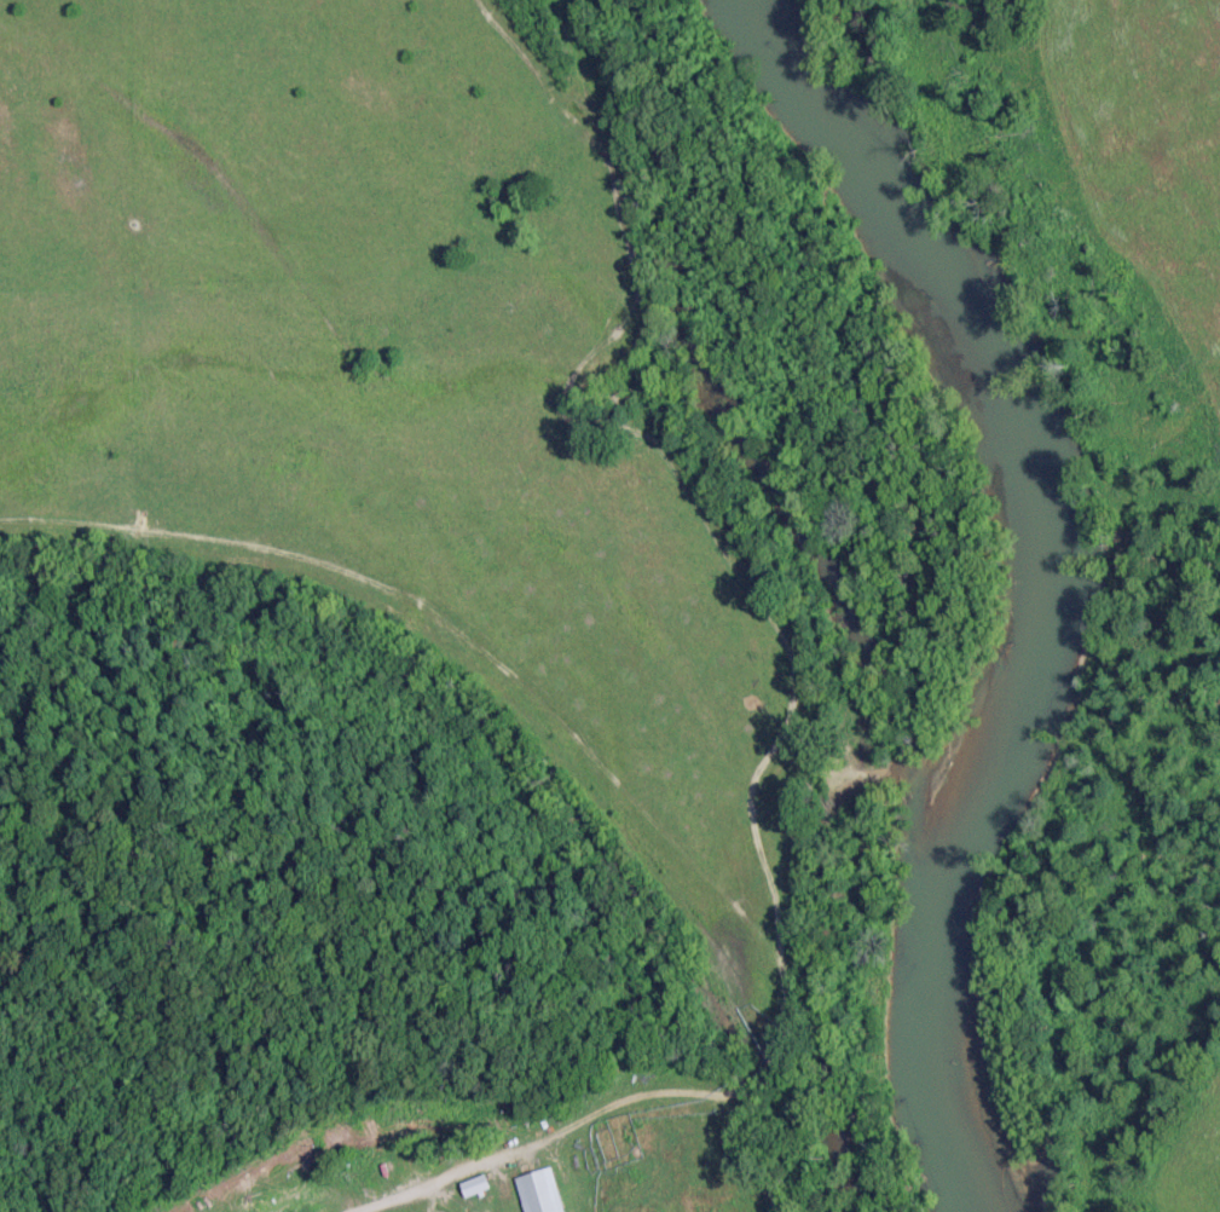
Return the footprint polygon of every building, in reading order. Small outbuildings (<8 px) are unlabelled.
[(512,1177),(521,1211),(560,1211),(549,1168),(512,1177)]
